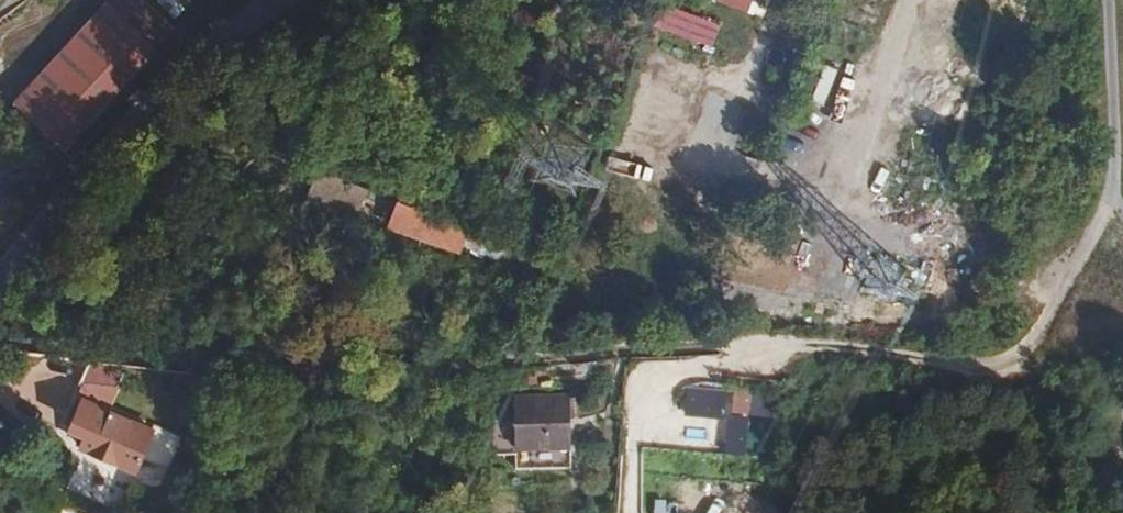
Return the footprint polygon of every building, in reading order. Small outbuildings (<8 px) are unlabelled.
[(175,27),(147,0),(105,0),(10,100),(60,148),(175,27)] [(668,0),(657,24),(709,48),(720,24),(668,0)] [(759,0),(716,0),(755,13),(759,0)] [(325,177),(317,193),(348,208),(356,191),(325,177)] [(406,208),(400,225),(449,244),(456,227),(406,208)] [(126,360),(92,356),(83,379),(117,384),(126,360)] [(569,391),(529,395),(533,423),(572,418),(569,391)] [(149,426),(81,398),(72,421),(85,427),(78,443),(132,465),(149,426)]
